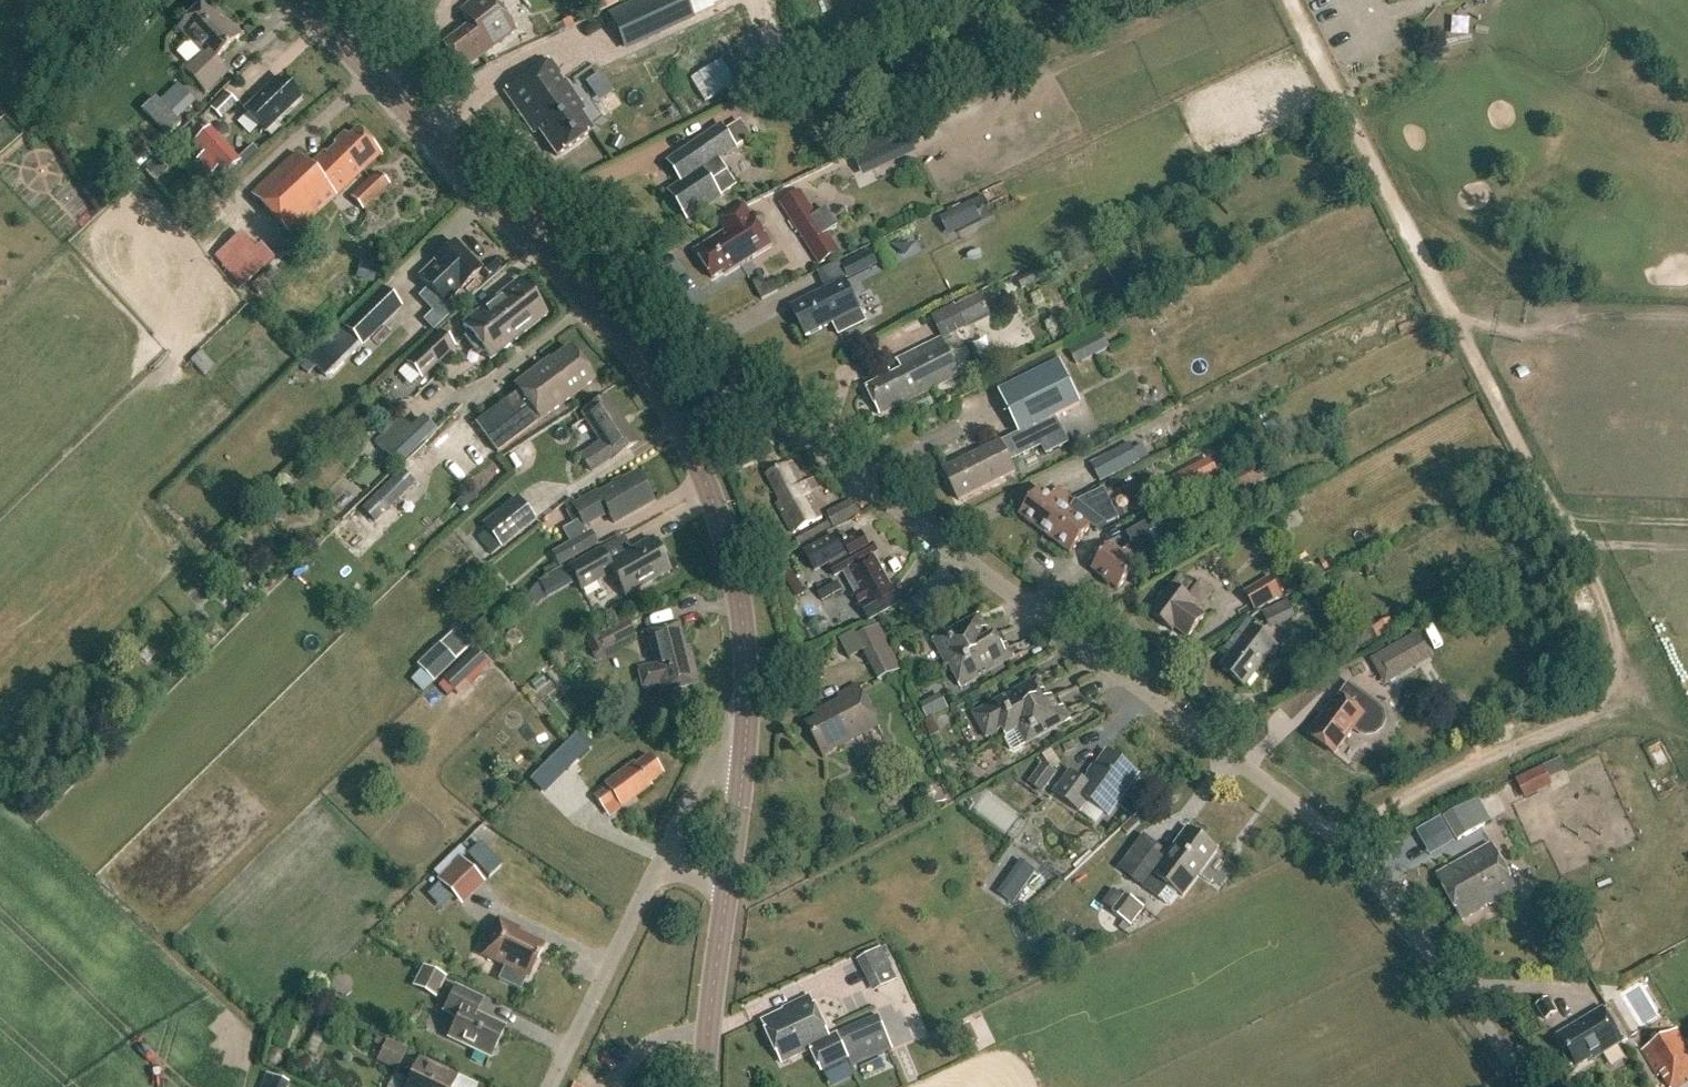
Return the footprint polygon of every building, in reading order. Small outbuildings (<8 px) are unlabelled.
[(462,71),(515,31),(491,0),(474,0),(460,11),(470,25),(443,46),(462,71)] [(592,1),(599,13),(619,3),(617,0),(594,0),(592,1)] [(608,15),(623,48),(690,16),(692,16),(684,0),(640,0),(608,15)] [(184,72),(205,94),(228,73),(216,61),(240,37),(206,1),(177,29),(202,55),(184,72)] [(549,62),(504,94),(533,135),(538,132),(556,157),(592,132),(580,114),(584,111),(564,83),(562,84),(557,77),(559,75),(549,62)] [(598,63),(580,72),(596,104),(614,94),(598,63)] [(245,112),(265,133),(289,110),(288,108),(299,99),(280,79),(245,112)] [(194,102),(184,91),(171,104),(173,106),(169,109),(179,120),(183,115),(181,114),(194,102)] [(211,110),(221,120),(237,103),(226,93),(211,110)] [(178,125),(158,104),(145,116),(165,138),(178,125)] [(720,161),(738,149),(723,126),(669,163),(683,185),(671,193),(689,220),(722,198),(721,198),(738,186),(728,172),(720,161)] [(197,160),(211,174),(218,168),(225,176),(239,163),(209,130),(195,143),(204,153),(197,160)] [(324,153),(308,168),(295,154),(251,196),(291,239),(381,154),(358,130),(349,138),(345,134),(334,144),(338,148),(328,158),(324,153)] [(851,156),(859,173),(912,149),(904,131),(851,156)] [(351,200),(363,212),(389,187),(377,175),(351,200)] [(778,203),(817,264),(838,250),(800,190),(778,203)] [(984,197),(940,219),(949,237),(981,221),(976,211),(988,205),(984,197)] [(718,220),(726,232),(695,252),(714,280),(726,272),(728,274),(772,243),(751,213),(743,203),(718,220)] [(274,261),(261,247),(256,252),(241,236),(214,260),(242,290),(274,261)] [(418,279),(444,306),(461,290),(481,271),(454,243),(434,263),(435,263),(418,279)] [(840,265),(847,279),(874,265),(868,252),(840,265)] [(373,283),(377,267),(363,263),(358,279),(373,283)] [(791,308),(806,338),(833,324),(839,336),(866,323),(845,281),(791,308)] [(463,326),(490,361),(546,317),(519,282),(463,326)] [(399,313),(380,294),(366,307),(342,331),(360,350),(399,313)] [(929,316),(940,338),(987,314),(977,294),(953,307),(951,304),(929,316)] [(443,333),(409,366),(424,382),(458,349),(443,333)] [(961,376),(943,340),(926,348),(928,351),(920,354),(919,352),(918,353),(899,362),(904,371),(892,378),(889,372),(877,378),(880,383),(868,390),(881,415),(936,388),(961,376)] [(1074,357),(1079,367),(1112,351),(1106,340),(1074,357)] [(514,387),(516,390),(472,423),(494,452),(538,420),(540,422),(594,381),(569,349),(550,363),(548,361),(514,387)] [(1001,443),(944,471),(960,502),(1016,474),(1011,462),(1043,447),(1047,455),(1069,444),(1056,418),(1081,405),(1060,364),(1000,393),(1020,434),(1001,444),(1001,443)] [(581,458),(592,473),(612,460),(612,461),(637,445),(607,399),(582,415),(601,445),(581,458)] [(1217,408),(1220,420),(1241,415),(1237,403),(1217,408)] [(376,444),(399,470),(438,433),(424,418),(411,431),(401,421),(376,444)] [(1143,445),(1135,449),(1131,441),(1090,461),(1100,481),(1181,441),(1173,425),(1141,440),(1143,445)] [(1211,460),(1173,478),(1182,497),(1220,478),(1211,460)] [(778,504),(794,534),(822,519),(792,463),(768,476),(782,502),(778,504)] [(374,522),(414,484),(402,471),(362,510),(374,522)] [(572,507),(583,527),(607,514),(613,524),(653,502),(637,474),(599,495),(597,493),(572,507)] [(1074,501),(1072,500),(1045,536),(1071,555),(1092,527),(1095,529),(1118,519),(1104,487),(1074,501)] [(1020,516),(1045,536),(1072,500),(1058,490),(1052,497),(1040,488),(1020,516)] [(481,521),(500,546),(536,518),(516,494),(481,521)] [(835,527),(859,514),(853,502),(828,515),(835,527)] [(1092,571),(1119,590),(1140,562),(1149,569),(1165,559),(1150,533),(1157,529),(1151,519),(1126,534),(1132,543),(1123,555),(1110,545),(1092,571)] [(550,550),(558,563),(598,541),(591,527),(550,550)] [(831,563),(833,567),(830,569),(835,577),(843,573),(850,587),(858,583),(863,592),(855,596),(869,621),(900,603),(861,534),(848,541),(847,540),(842,542),(844,546),(841,547),(835,536),(805,553),(815,572),(831,563)] [(225,550),(237,557),(245,545),(232,537),(225,550)] [(612,574),(625,597),(670,573),(660,556),(664,553),(657,541),(653,543),(651,540),(608,564),(600,551),(568,569),(581,592),(612,574)] [(539,580),(549,597),(572,584),(562,565),(547,573),(548,575),(539,580)] [(1297,572),(1305,585),(1317,578),(1309,565),(1297,572)] [(789,588),(799,583),(793,572),(783,578),(789,588)] [(1149,613),(1171,630),(1173,627),(1186,637),(1203,615),(1196,609),(1211,590),(1199,581),(1196,585),(1179,573),(1149,613)] [(1247,593),(1257,612),(1283,596),(1273,578),(1247,593)] [(1260,611),(1268,627),(1292,616),(1285,600),(1260,611)] [(486,613),(468,630),(476,637),(494,621),(486,613)] [(1271,662),(1280,650),(1258,633),(1261,630),(1245,618),(1240,626),(1220,652),(1223,654),(1215,664),(1245,688),(1267,659),(1270,661),(1271,662)] [(947,666),(996,639),(996,638),(987,643),(975,620),(934,642),(947,666)] [(591,662),(602,663),(616,658),(613,649),(632,639),(625,624),(581,645),(591,662)] [(855,634),(876,680),(898,670),(878,624),(855,634)] [(657,686),(659,693),(698,684),(689,649),(683,650),(677,625),(647,632),(654,662),(636,666),(642,689),(657,686)] [(412,666),(429,684),(468,648),(450,630),(412,666)] [(949,665),(961,688),(1009,662),(996,639),(947,666),(949,665)] [(1402,644),(1387,652),(1401,679),(1417,670),(1402,644)] [(453,675),(466,690),(500,662),(487,647),(453,675)] [(1007,737),(1017,731),(1013,723),(1053,701),(1053,700),(1045,705),(1031,679),(968,713),(981,736),(996,728),(998,732),(1003,730),(1007,737)] [(1305,735),(1333,755),(1353,728),(1358,732),(1364,734),(1372,734),(1378,727),(1379,719),(1377,712),(1373,706),(1344,685),(1336,696),(1334,695),(1305,735)] [(858,686),(838,697),(841,701),(816,714),(819,719),(807,725),(823,755),(879,726),(858,686)] [(1066,725),(1053,701),(1013,723),(1017,731),(1007,737),(1006,741),(1011,751),(1015,752),(1025,747),(1066,725)] [(945,733),(938,719),(927,725),(934,739),(945,733)] [(577,734),(555,756),(567,769),(589,747),(577,734)] [(1108,752),(1085,783),(1071,773),(1055,794),(1080,812),(1088,802),(1108,816),(1139,775),(1108,752)] [(649,756),(636,766),(634,763),(604,785),(607,788),(594,798),(603,810),(615,800),(621,809),(651,787),(650,785),(663,775),(649,756)] [(1030,784),(1044,794),(1059,774),(1045,764),(1030,784)] [(1523,800),(1551,787),(1542,768),(1515,782),(1523,800)] [(935,784),(920,790),(926,808),(943,801),(935,784)] [(1472,802),(1445,817),(1458,841),(1486,825),(1472,802)] [(1183,898),(1218,850),(1189,828),(1170,854),(1157,845),(1132,879),(1160,900),(1169,887),(1183,898)] [(1492,845),(1436,876),(1462,921),(1517,891),(1492,845)] [(458,860),(436,883),(462,907),(484,884),(458,860)] [(1022,862),(1012,876),(1026,886),(1035,872),(1022,862)] [(1126,895),(1112,913),(1131,927),(1145,909),(1126,895)] [(499,980),(519,990),(525,978),(528,979),(543,947),(517,934),(519,930),(498,920),(480,956),(505,968),(499,980)] [(856,959),(866,980),(891,968),(881,946),(856,959)] [(418,985),(440,996),(450,976),(428,965),(418,985)] [(458,1019),(448,1039),(490,1059),(504,1028),(476,1015),(482,1001),(455,988),(443,1012),(458,1019)] [(785,1011),(763,1022),(783,1064),(813,1050),(823,1071),(848,1060),(852,1068),(893,1050),(879,1017),(829,1038),(810,997),(784,1010),(785,1011)] [(1546,1020),(1556,1014),(1547,999),(1537,1005),(1546,1020)] [(1603,1009),(1558,1036),(1568,1053),(1565,1058),(1568,1063),(1575,1063),(1577,1068),(1592,1059),(1593,1060),(1623,1042),(1603,1009)] [(1667,1086),(1680,1086),(1687,1082),(1687,1046),(1677,1028),(1641,1050),(1656,1075),(1659,1074),(1667,1086)] [(376,1063),(397,1073),(407,1052),(387,1042),(376,1063)] [(457,1078),(419,1060),(406,1086),(452,1086),(457,1078)]
